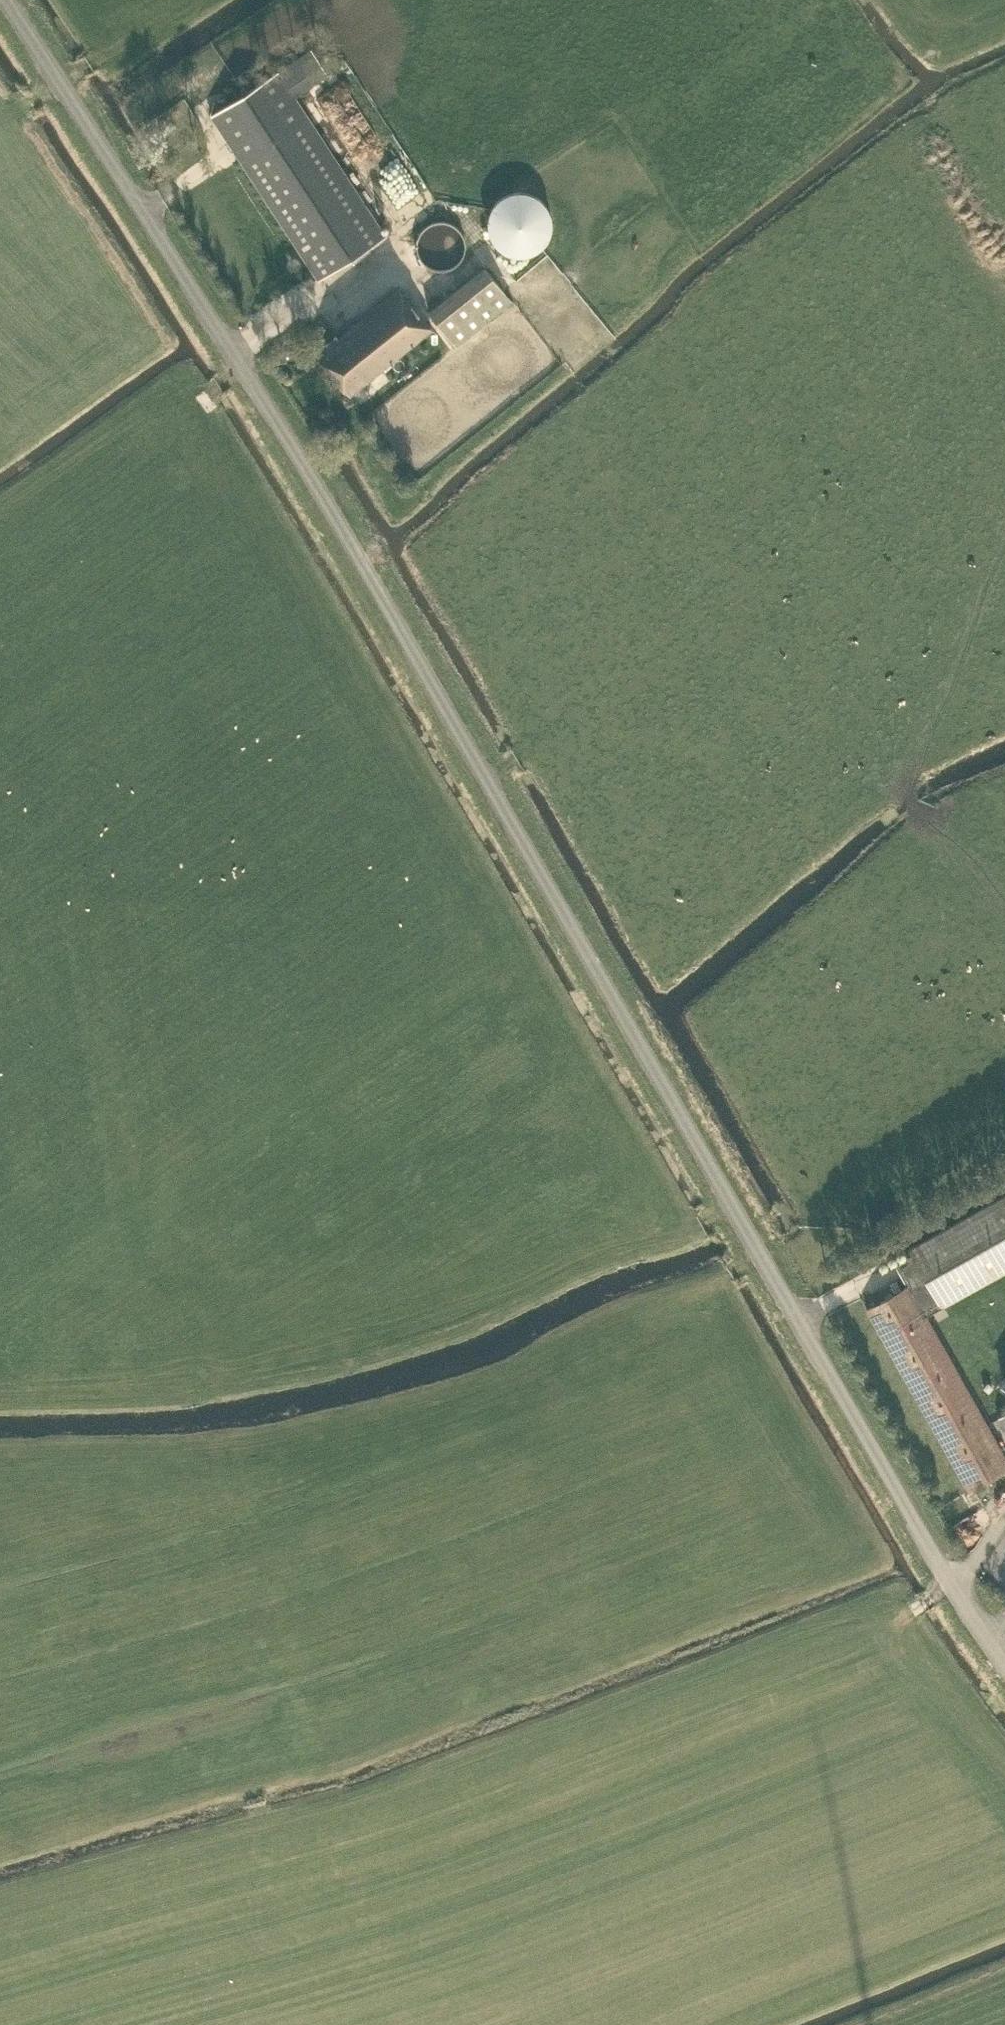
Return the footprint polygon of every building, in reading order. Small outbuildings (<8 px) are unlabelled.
[(328,73),(312,49),(278,71),(278,72),(212,115),(318,279),(385,235),(294,95),(328,73)] [(497,204),(492,212),(490,222),(492,232),(497,241),(504,247),(513,251),(523,252),(532,250),(541,244),(547,237),(550,227),(550,217),(547,208),(541,200),(533,195),(523,192),(513,193),(504,197),(497,204)] [(464,254),(464,252),(465,249),(465,246),(465,244),(465,241),(464,238),(463,235),(462,233),(460,230),(458,228),(456,226),(454,225),(452,223),(448,222),(444,222),(441,221),(438,222),(434,222),(431,223),(428,225),(425,227),(423,230),(421,232),(420,234),(419,236),(418,238),(418,240),(418,242),(418,247),(418,252),(420,255),(421,258),(423,261),(426,263),(428,265),(431,267),(434,268),(437,269),(442,269),(444,269),(447,268),(451,267),(454,265),(457,263),(460,260),(462,257),(464,254)] [(428,312),(455,345),(512,300),(485,267),(428,312)] [(317,353),(349,395),(432,329),(399,287),(337,337),(336,336),(326,344),(327,345),(317,353)] [(909,1249),(912,1254),(896,1263),(909,1285),(866,1309),(968,1490),(1004,1469),(1004,1456),(926,1316),(1004,1271),(1004,1195),(909,1249)]
